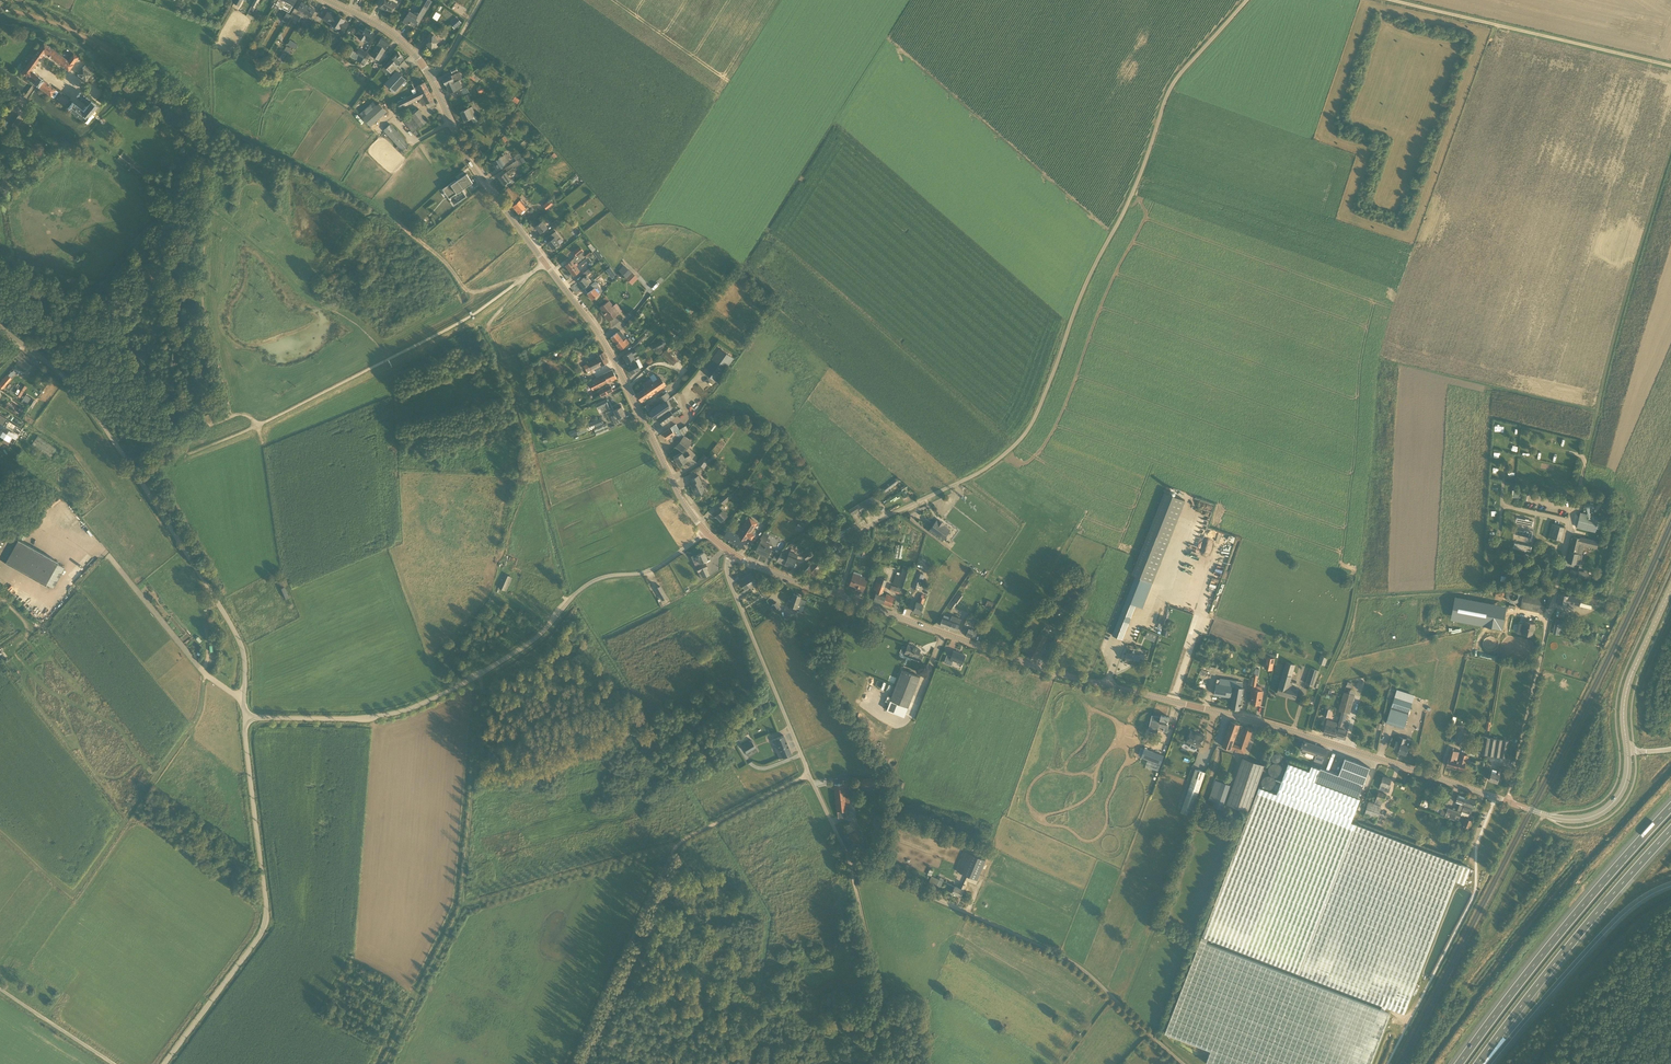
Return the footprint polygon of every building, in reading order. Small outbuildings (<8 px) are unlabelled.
[(288,6),(292,8),(296,0),(287,0),(285,5),(288,6)] [(398,1),(396,0),(384,0),(380,7),(385,10),(385,8),(392,12),(396,5),(398,1)] [(403,21),(408,24),(409,23),(415,26),(418,21),(419,22),(422,17),(426,11),(432,1),(429,0),(424,0),(420,7),(416,12),(415,11),(414,13),(410,10),(406,17),(403,21)] [(297,3),(292,12),(302,17),(308,6),(302,2),(301,3),(300,4),(297,3)] [(302,17),(305,19),(311,22),(318,13),(315,11),(315,10),(308,6),(302,17)] [(286,23),(291,15),(286,12),(282,21),(286,23)] [(344,32),(348,25),(344,22),(345,20),(337,15),(336,17),(327,12),(324,18),(332,23),(331,24),(344,32)] [(452,23),(456,27),(461,23),(457,18),(452,23)] [(359,29),(355,35),(360,38),(363,40),(364,39),(368,42),(372,35),(373,34),(374,33),(366,28),(363,32),(359,29)] [(429,41),(426,43),(427,43),(431,49),(433,48),(434,49),(438,46),(436,43),(439,41),(434,35),(432,36),(431,34),(428,37),(427,38),(429,41)] [(378,45),(372,56),(379,60),(382,55),(390,42),(382,37),(377,44),(378,45)] [(292,42),(292,41),(290,40),(288,44),(296,49),(298,45),(292,42)] [(21,73),(34,83),(38,86),(43,90),(51,96),(53,98),(58,91),(55,89),(48,84),(43,80),(31,71),(44,53),(68,71),(73,65),(73,64),(78,57),(73,54),(68,61),(44,43),(26,67),(21,73)] [(255,56),(257,52),(256,51),(254,49),(252,47),(249,50),(255,56)] [(364,58),(367,53),(360,48),(356,53),(364,58)] [(371,55),(367,53),(364,58),(361,63),(364,65),(371,55)] [(392,59),(384,66),(388,70),(395,63),(397,65),(404,58),(398,53),(392,59)] [(77,73),(85,80),(90,74),(93,70),(86,64),(82,68),(77,73)] [(397,71),(385,84),(386,85),(391,90),(394,92),(406,79),(397,71)] [(445,84),(446,86),(458,80),(458,78),(461,77),(459,72),(443,79),(445,84)] [(483,81),(480,79),(472,73),(470,77),(481,85),(483,81)] [(450,93),(462,87),(458,80),(446,86),(450,93)] [(127,92),(134,86),(130,81),(123,88),(127,92)] [(433,100),(424,82),(417,86),(414,88),(415,89),(417,93),(418,92),(421,98),(422,100),(423,99),(428,108),(435,104),(436,104),(433,100)] [(482,86),(476,88),(479,95),(485,92),(482,86)] [(468,94),(469,94),(466,87),(460,90),(463,97),(464,96),(468,94)] [(83,111),(72,102),(68,108),(87,123),(92,118),(88,116),(96,106),(93,103),(94,102),(91,101),(80,92),(76,97),(87,105),(83,111)] [(421,98),(418,92),(417,93),(413,94),(397,103),(400,108),(421,98)] [(373,101),(359,114),(370,126),(386,112),(379,103),(376,105),(373,101)] [(465,121),(471,118),(473,123),(478,121),(472,106),(461,111),(465,121)] [(426,118),(419,109),(413,113),(410,116),(407,118),(408,119),(405,122),(413,132),(428,121),(426,118)] [(403,151),(409,145),(390,124),(384,130),(403,151)] [(497,169),(504,164),(508,162),(504,155),(500,157),(493,162),(497,169)] [(506,172),(499,177),(504,184),(507,188),(515,182),(511,179),(508,175),(515,171),(513,169),(516,167),(516,168),(521,164),(517,160),(516,161),(510,165),(512,168),(507,171),(506,172)] [(451,183),(442,189),(444,192),(445,191),(444,190),(447,188),(452,195),(461,189),(462,190),(473,182),(467,174),(456,181),(453,183),(452,184),(451,183)] [(502,193),(519,213),(527,206),(510,186),(502,193)] [(550,200),(544,205),(548,211),(555,205),(550,200)] [(540,232),(547,227),(544,224),(548,221),(546,218),(542,221),(536,226),(540,232)] [(559,223),(557,220),(551,224),(554,228),(559,223)] [(560,237),(556,231),(549,236),(552,239),(548,242),(553,249),(560,244),(557,240),(560,237)] [(571,260),(565,264),(569,270),(586,257),(585,256),(582,252),(584,251),(580,246),(573,251),(577,256),(578,255),(580,258),(578,259),(576,261),(577,262),(574,264),(571,260)] [(586,257),(569,270),(574,275),(583,268),(581,265),(588,260),(586,258),(586,257)] [(610,267),(606,270),(612,279),(613,278),(616,274),(615,274),(610,267)] [(583,277),(578,281),(584,288),(592,282),(589,278),(587,275),(592,271),(589,268),(581,274),(583,277)] [(631,271),(625,278),(632,285),(638,278),(631,271)] [(594,288),(587,293),(590,296),(588,297),(590,300),(592,299),(599,294),(596,291),(600,288),(603,286),(599,280),(598,279),(592,284),(594,288)] [(609,301),(604,305),(601,307),(603,310),(602,312),(609,321),(613,317),(619,313),(609,301)] [(623,341),(617,333),(611,338),(620,350),(629,343),(626,339),(623,341)] [(631,345),(634,348),(640,343),(637,339),(631,345)] [(719,348),(702,372),(717,382),(734,359),(719,348)] [(627,362),(628,362),(635,358),(633,355),(637,353),(635,350),(624,356),(627,362),(628,362),(627,362)] [(665,350),(661,355),(673,365),(677,360),(665,350)] [(18,362),(27,371),(34,363),(20,351),(15,356),(20,360),(18,362)] [(589,363),(584,365),(584,366),(587,372),(592,369),(601,365),(608,362),(603,352),(600,353),(599,351),(595,353),(597,358),(588,362),(589,363)] [(631,374),(640,369),(635,358),(628,362),(630,365),(627,367),(631,374)] [(595,378),(588,382),(590,385),(592,389),(607,382),(608,382),(613,380),(614,380),(615,380),(615,379),(615,378),(616,378),(612,370),(595,378)] [(2,389),(12,379),(7,374),(0,382),(0,387),(2,389)] [(648,397),(666,385),(660,377),(653,382),(650,379),(642,384),(644,388),(643,389),(636,394),(641,401),(648,397)] [(598,390),(601,396),(613,391),(610,384),(598,390)] [(666,400),(663,395),(658,398),(662,403),(652,410),(648,404),(644,406),(654,420),(657,418),(672,408),(666,400)] [(666,400),(672,408),(678,404),(673,395),(666,400)] [(602,407),(604,406),(606,409),(615,405),(613,402),(611,397),(600,403),(602,407)] [(36,400),(31,398),(27,404),(32,407),(36,400)] [(620,421),(619,418),(625,415),(621,407),(614,410),(616,414),(611,416),(615,424),(620,421)] [(672,408),(657,418),(662,425),(681,412),(682,411),(680,408),(678,410),(678,408),(674,411),(672,408)] [(13,443),(15,444),(16,442),(23,446),(30,433),(26,431),(22,429),(22,428),(0,415),(0,423),(3,425),(0,431),(0,436),(9,442),(10,441),(13,443)] [(586,426),(576,430),(578,434),(594,428),(604,424),(601,418),(585,424),(586,426)] [(671,442),(673,441),(676,446),(675,446),(676,447),(684,436),(679,429),(676,424),(670,427),(667,430),(663,433),(663,434),(664,436),(665,436),(666,437),(667,436),(671,442)] [(37,436),(32,445),(51,456),(57,447),(37,436)] [(683,452),(692,441),(684,436),(676,447),(683,452)] [(682,453),(675,457),(679,465),(686,461),(691,457),(688,451),(682,454),(682,453)] [(697,462),(701,465),(705,460),(708,457),(704,454),(697,462)] [(696,497),(706,491),(698,475),(690,479),(692,484),(690,485),(696,497)] [(881,494),(899,480),(897,477),(895,479),(895,478),(887,484),(888,486),(880,492),(881,494)] [(730,497),(727,493),(719,500),(723,504),(730,497)] [(1186,500),(1167,493),(1134,575),(1138,576),(1128,602),(1136,605),(1144,608),(1186,500)] [(881,502),(876,494),(849,510),(851,515),(855,512),(857,515),(861,512),(861,513),(881,502)] [(721,521),(727,515),(722,510),(719,507),(715,511),(718,514),(716,516),(721,521)] [(1596,532),(1599,516),(1581,512),(1577,527),(1596,532)] [(723,537),(722,537),(740,548),(748,538),(751,540),(754,535),(751,533),(757,524),(749,518),(737,535),(728,529),(723,537)] [(799,520),(796,527),(802,530),(805,524),(799,520)] [(938,521),(937,520),(928,531),(942,541),(950,530),(943,525),(944,524),(939,520),(938,521)] [(1560,540),(1564,527),(1551,523),(1548,536),(1560,540)] [(10,535),(0,530),(0,553),(10,535)] [(767,557),(771,549),(768,547),(770,543),(766,541),(769,535),(764,533),(760,539),(761,539),(755,552),(767,557)] [(10,535),(0,553),(0,559),(5,562),(4,562),(6,563),(45,585),(46,584),(53,588),(64,568),(57,564),(58,562),(18,540),(10,535)] [(1582,554),(1584,545),(1579,544),(1581,538),(1573,537),(1567,562),(1580,565),(1583,554),(1582,554)] [(901,558),(903,545),(896,544),(894,557),(901,558)] [(810,552),(809,551),(803,556),(806,560),(814,554),(812,550),(810,552)] [(781,551),(778,557),(777,560),(776,561),(784,564),(793,568),(798,556),(789,552),(788,554),(781,551)] [(838,551),(834,556),(839,560),(842,555),(838,551)] [(699,560),(694,562),(701,578),(709,575),(707,568),(705,563),(704,561),(707,560),(707,559),(706,560),(705,557),(706,556),(704,552),(700,554),(699,553),(698,554),(697,555),(699,560)] [(810,566),(805,571),(812,578),(817,572),(816,571),(825,561),(819,556),(810,566)] [(900,575),(897,574),(893,583),(906,588),(913,569),(904,566),(900,575)] [(863,591),(865,586),(867,580),(865,579),(865,577),(862,576),(862,575),(861,574),(855,571),(854,572),(852,575),(849,584),(859,588),(858,590),(863,591)] [(914,588),(920,590),(925,574),(915,571),(910,587),(914,588)] [(1587,581),(1589,573),(1578,571),(1577,579),(1587,581)] [(745,590),(757,582),(751,573),(739,580),(745,590)] [(507,591),(512,576),(504,574),(499,588),(507,591)] [(876,590),(873,600),(883,603),(883,604),(890,606),(892,599),(890,599),(891,596),(886,594),(886,596),(881,594),(886,580),(878,577),(873,589),(876,590)] [(901,588),(891,585),(889,590),(899,593),(901,588)] [(662,600),(667,597),(660,586),(656,589),(662,600)] [(285,587),(280,589),(285,599),(289,597),(285,587)] [(1454,619),(1484,625),(1480,648),(1500,652),(1510,600),(1460,590),(1454,619)] [(963,594),(958,591),(947,607),(952,610),(963,594)] [(1547,595),(1524,591),(1520,608),(1543,613),(1547,595)] [(788,599),(787,604),(793,606),(796,608),(799,603),(798,603),(800,596),(794,594),(791,600),(788,599)] [(1560,594),(1558,604),(1575,607),(1575,606),(1579,607),(1581,603),(1593,606),(1594,600),(1582,597),(1581,598),(1570,596),(1560,594)] [(913,610),(913,611),(915,611),(920,613),(923,604),(925,599),(920,597),(918,602),(916,602),(913,610)] [(1068,604),(1066,603),(1063,608),(1071,613),(1075,604),(1069,601),(1068,604)] [(1122,639),(1136,605),(1128,602),(1126,601),(1112,635),(1122,639)] [(777,602),(771,606),(775,612),(781,609),(777,602)] [(940,625),(957,632),(960,623),(961,619),(952,616),(950,620),(948,619),(948,616),(944,615),(943,617),(940,625)] [(978,630),(974,628),(978,618),(973,617),(972,619),(967,617),(964,626),(969,628),(966,635),(975,638),(978,630)] [(1559,629),(1564,630),(1566,622),(1556,620),(1553,633),(1558,634),(1559,629)] [(1535,624),(1525,622),(1523,634),(1532,636),(1535,624)] [(1057,633),(1053,640),(1053,641),(1059,643),(1064,633),(1061,631),(1059,634),(1057,633)] [(908,645),(905,653),(913,656),(912,658),(920,661),(923,655),(919,653),(920,649),(908,645)] [(947,654),(944,662),(951,665),(953,660),(962,664),(963,664),(966,655),(965,655),(954,651),(952,656),(947,654)] [(1140,655),(1127,652),(1125,662),(1138,665),(1139,660),(1144,661),(1145,655),(1140,654),(1140,655)] [(1325,665),(1327,658),(1320,655),(1318,663),(1325,665)] [(1264,668),(1272,669),(1274,659),(1267,657),(1264,668)] [(1292,676),(1293,673),(1293,672),(1295,664),(1286,661),(1283,673),(1292,676)] [(1310,668),(1306,683),(1318,687),(1319,682),(1316,681),(1319,671),(1310,668)] [(905,715),(908,708),(920,677),(902,670),(887,708),(905,715)] [(1290,682),(1292,676),(1283,673),(1277,693),(1295,698),(1298,690),(1291,687),(1292,683),(1290,682)] [(1252,686),(1251,693),(1253,693),(1251,703),(1260,704),(1262,691),(1262,687),(1256,686),(1256,684),(1258,675),(1254,675),(1254,677),(1252,685),(1252,686)] [(1227,679),(1226,685),(1233,686),(1231,696),(1233,696),(1231,708),(1240,710),(1240,709),(1240,706),(1241,706),(1241,704),(1243,688),(1242,688),(1243,683),(1237,682),(1237,680),(1227,679)] [(858,683),(856,687),(860,689),(857,696),(862,698),(866,686),(862,684),(858,683)] [(1216,683),(1214,694),(1231,697),(1231,696),(1233,686),(1226,685),(1219,684),(1216,683)] [(1347,713),(1350,713),(1356,694),(1345,691),(1339,710),(1342,711),(1347,713)] [(1395,697),(1391,708),(1408,714),(1412,702),(1395,697)] [(1391,708),(1386,723),(1404,728),(1408,714),(1391,708)] [(1340,723),(1336,736),(1345,739),(1349,724),(1345,722),(1347,713),(1342,711),(1340,720),(1339,723),(1340,723)] [(1161,717),(1156,716),(1153,726),(1160,728),(1161,724),(1164,725),(1163,731),(1166,732),(1169,724),(1167,724),(1169,717),(1161,715),(1161,717)] [(1340,723),(1339,723),(1327,720),(1324,733),(1336,736),(1340,723)] [(1231,722),(1222,746),(1235,751),(1235,749),(1238,750),(1238,752),(1244,754),(1253,729),(1247,727),(1240,747),(1233,744),(1239,725),(1231,722)] [(1464,726),(1457,725),(1454,741),(1461,742),(1464,726)] [(735,733),(738,739),(749,733),(745,727),(735,733)] [(1190,748),(1192,744),(1201,747),(1204,736),(1191,731),(1187,742),(1185,746),(1186,748),(1189,749),(1190,748)] [(791,754),(784,735),(772,740),(780,759),(791,754)] [(1407,739),(1403,738),(1399,737),(1398,741),(1396,741),(1394,748),(1399,750),(1398,752),(1406,754),(1409,746),(1405,745),(1407,739)] [(1490,738),(1484,737),(1482,751),(1481,754),(1487,755),(1490,738)] [(1509,741),(1490,738),(1487,755),(1506,758),(1509,741)] [(742,745),(744,748),(746,752),(755,747),(751,739),(742,745)] [(1316,755),(1314,761),(1322,763),(1327,749),(1303,741),(1300,750),(1316,755)] [(1158,771),(1161,764),(1164,756),(1144,748),(1141,757),(1148,759),(1146,766),(1158,771)] [(1284,772),(1277,762),(1281,759),(1277,753),(1271,758),(1274,763),(1266,768),(1273,778),(1284,772)] [(1465,763),(1468,755),(1461,753),(1459,761),(1456,760),(1457,756),(1449,754),(1448,758),(1446,766),(1464,770),(1465,763)] [(1248,811),(1264,765),(1243,757),(1227,804),(1248,811)] [(1369,770),(1344,761),(1339,773),(1340,773),(1364,782),(1369,770)] [(1209,938),(1300,973),(1354,831),(1357,824),(1352,822),(1360,799),(1358,798),(1315,782),(1320,769),(1313,766),(1311,771),(1289,763),(1277,794),(1260,787),(1203,936),(1209,938)] [(1491,772),(1489,780),(1497,782),(1500,775),(1502,768),(1498,767),(1496,773),(1491,772)] [(1190,816),(1206,772),(1196,768),(1180,813),(1190,816)] [(1340,773),(1339,773),(1339,775),(1321,768),(1320,769),(1315,782),(1358,798),(1364,782),(1340,773)] [(1381,784),(1379,789),(1383,790),(1384,785),(1389,787),(1391,779),(1383,776),(1381,784)] [(878,785),(877,777),(860,779),(861,787),(878,785)] [(898,780),(894,794),(901,796),(904,782),(898,780)] [(1222,809),(1230,785),(1215,780),(1208,799),(1215,801),(1213,805),(1222,809)] [(849,804),(848,792),(847,783),(834,784),(838,818),(847,817),(847,814),(846,804),(849,804)] [(1382,800),(1384,801),(1386,794),(1378,792),(1375,804),(1368,802),(1364,815),(1377,819),(1382,800)] [(1466,797),(1458,795),(1455,802),(1460,803),(1457,811),(1448,808),(1445,816),(1458,821),(1460,814),(1461,815),(1462,811),(1464,805),(1466,797)] [(1462,811),(1469,814),(1471,814),(1472,811),(1473,808),(1475,801),(1466,797),(1464,805),(1462,811)] [(1472,820),(1470,820),(1466,818),(1463,825),(1469,828),(1472,820)] [(1404,1013),(1455,880),(1464,884),(1470,868),(1357,824),(1300,973),(1404,1013)] [(1448,841),(1454,826),(1447,824),(1442,838),(1448,841)] [(856,831),(849,834),(852,842),(859,839),(856,831)] [(966,851),(957,871),(977,880),(986,860),(966,851)] [(927,874),(932,876),(929,883),(940,887),(943,881),(933,877),(936,871),(930,869),(927,874)] [(959,888),(955,886),(952,894),(956,895),(956,894),(961,896),(964,890),(965,885),(961,883),(959,888)] [(1391,1014),(1206,942),(1201,940),(1166,1032),(1212,1050),(1206,1063),(1210,1063),(1371,1063),(1391,1014)]
